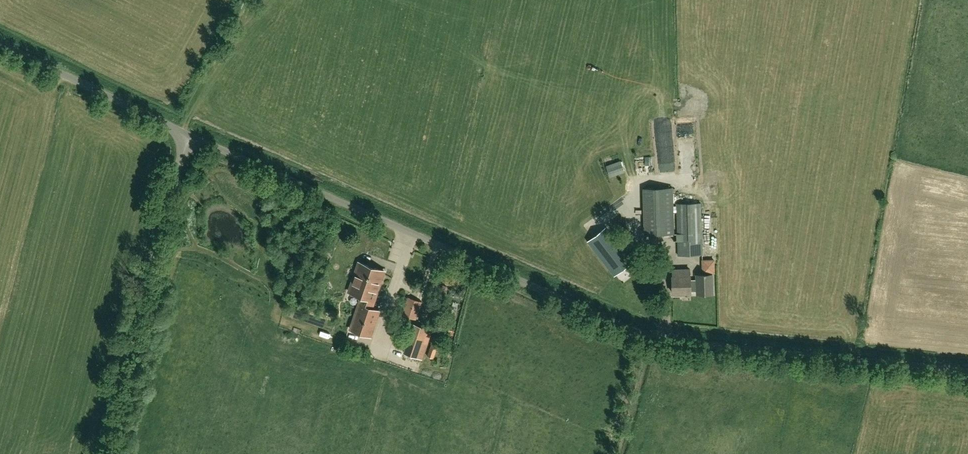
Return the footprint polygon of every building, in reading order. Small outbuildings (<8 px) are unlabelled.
[(644,234),(674,233),(672,188),(643,189),(644,234)] [(678,255),(702,254),(701,203),(676,204),(678,255)] [(626,254),(619,245),(606,228),(588,241),(614,275),(631,261),(626,254)] [(710,255),(698,255),(699,268),(711,268),(710,255)] [(384,271),(359,263),(349,292),(363,296),(360,305),(359,305),(350,329),(371,336),(379,311),(370,308),(373,300),(374,300),(384,271)] [(691,291),(690,280),(690,276),(689,269),(673,270),(673,277),(672,277),(673,293),(674,293),(674,295),(682,295),(682,293),(691,292),(691,291)] [(690,280),(691,291),(697,291),(697,294),(713,294),(712,274),(696,275),(696,279),(690,280)] [(422,302),(408,297),(402,314),(416,319),(422,302)] [(641,297),(635,301),(640,311),(646,308),(641,297)] [(432,330),(429,329),(414,324),(404,353),(423,359),(432,330)] [(441,336),(434,334),(427,356),(434,358),(441,336)]
